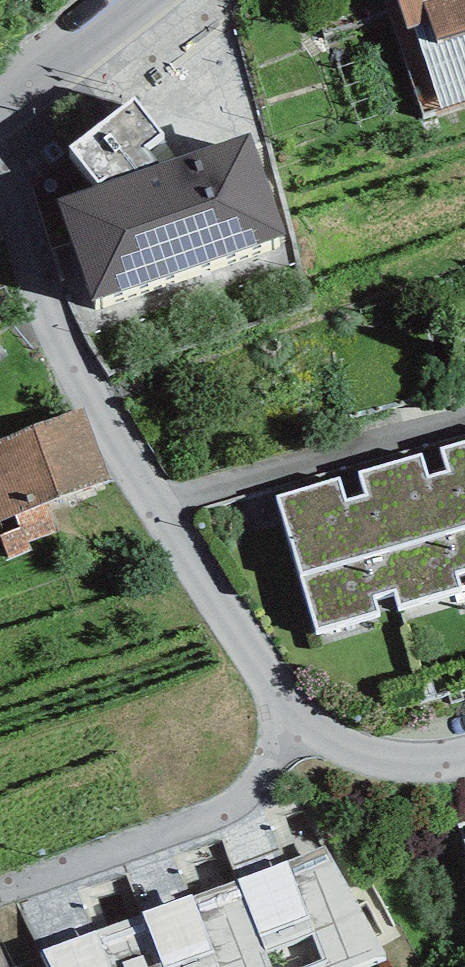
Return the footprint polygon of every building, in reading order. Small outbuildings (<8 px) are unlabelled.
[(425,114),(464,101),(464,0),(398,0),(407,26),(396,29),(425,114)] [(93,300),(287,234),(251,132),(159,163),(143,147),(162,134),(133,98),(70,146),(100,184),(58,198),(93,300)] [(0,440),(0,521),(16,516),(48,503),(112,479),(83,407),(0,440)] [(274,492),(317,635),(379,616),(373,596),(395,589),(401,610),(460,592),(454,572),(464,568),(464,438),(441,445),(448,468),(428,474),(420,450),(357,469),(364,492),(346,497),(339,473),(274,492)] [(59,532),(48,503),(16,516),(21,529),(1,536),(10,559),(32,551),(29,544),(59,532)] [(237,880),(267,966),(350,966),(385,954),(325,845),(237,880)] [(237,880),(193,896),(192,894),(141,912),(161,966),(267,966),(237,880)] [(141,912),(41,951),(49,966),(161,966),(141,912)]
